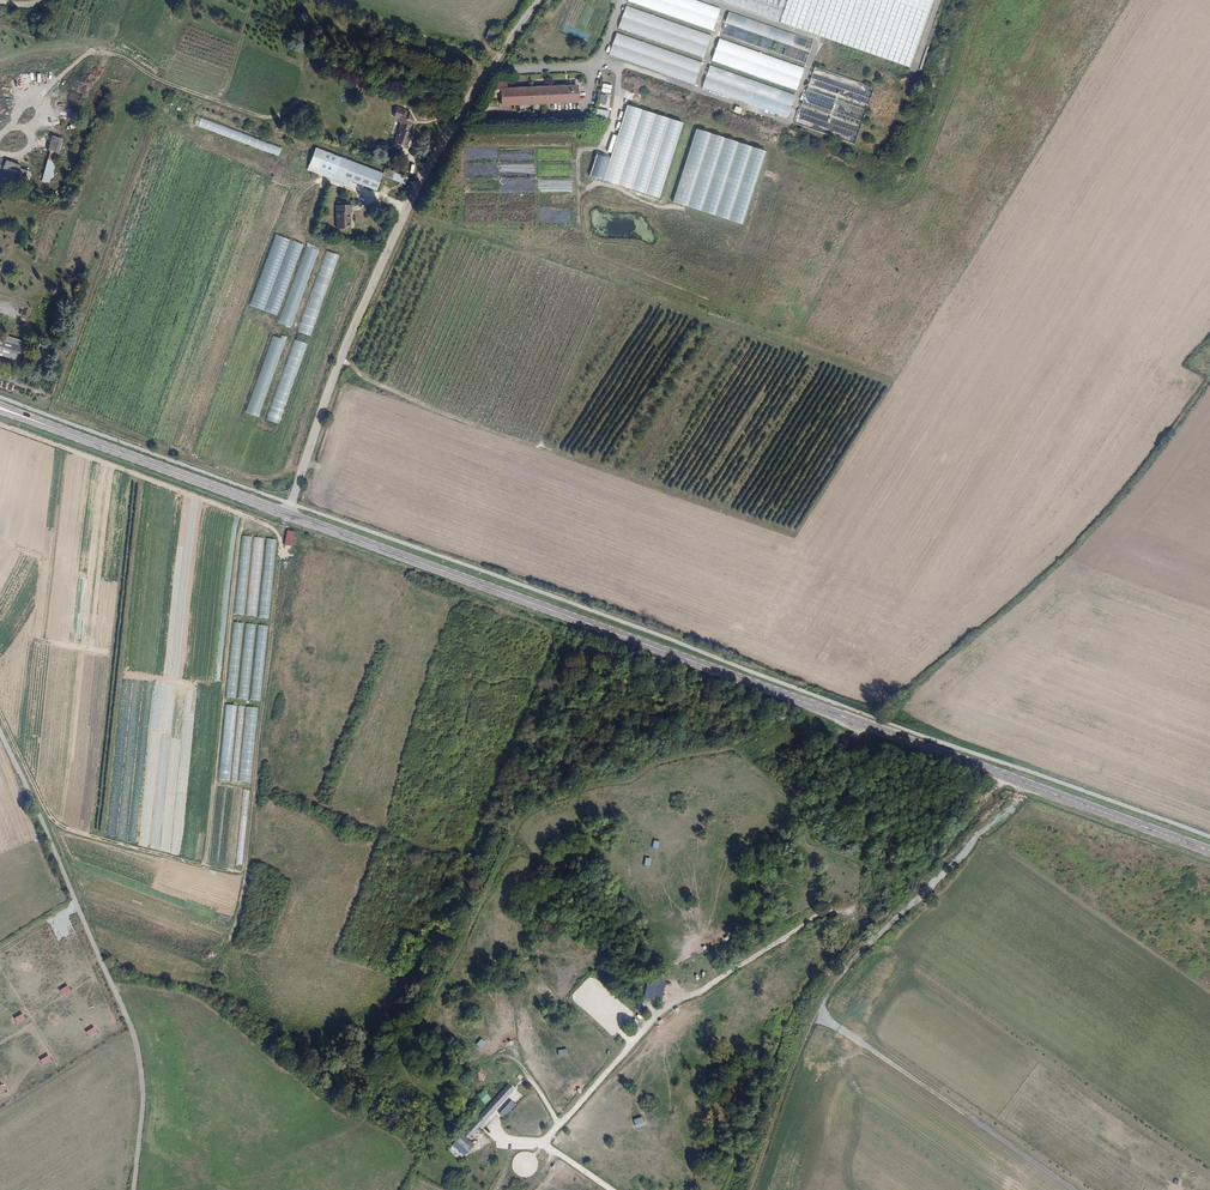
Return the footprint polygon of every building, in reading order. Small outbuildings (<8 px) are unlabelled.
[(694,0),(626,0),(626,1),(712,31),(720,9),(694,0)] [(784,0),(741,0),(779,13),(784,0)] [(711,36),(626,6),(617,28),(703,58),(711,36)] [(814,41),(729,11),(721,34),(806,63),(814,41)] [(488,30),(484,39),(491,41),(494,32),(488,30)] [(702,62),(616,33),(606,53),(696,86),(702,62)] [(796,91),(804,67),(717,39),(709,60),(796,91)] [(796,96),(709,65),(700,87),(786,117),(796,96)] [(874,88),(814,66),(793,122),(852,145),(874,88)] [(582,99),(581,83),(504,86),(505,102),(582,99)] [(600,92),(610,94),(612,86),(602,84),(600,92)] [(599,94),(598,104),(609,106),(611,96),(599,94)] [(681,122),(626,106),(610,156),(602,181),(656,199),(681,122)] [(410,111),(398,108),(396,117),(399,120),(401,125),(393,146),(407,152),(413,134),(413,124),(414,121),(410,111)] [(606,119),(608,112),(596,108),(594,116),(606,119)] [(195,128),(281,154),(283,145),(197,119),(195,128)] [(62,140),(52,135),(48,152),(59,154),(62,140)] [(602,181),(610,156),(595,151),(587,177),(602,181)] [(378,194),(384,177),(316,152),(309,169),(326,175),(352,184),(378,194)] [(6,160),(3,170),(28,178),(30,171),(21,168),(22,165),(6,160)] [(408,181),(386,171),(384,177),(406,187),(408,181)] [(350,189),(352,184),(326,175),(324,180),(350,189)] [(352,232),(352,216),(353,216),(353,208),(349,208),(349,204),(340,205),(340,208),(337,209),(337,232),(352,232)] [(250,306),(279,316),(303,244),(275,235),(250,306)] [(306,246),(279,323),(293,328),(319,251),(306,246)] [(285,426),(334,253),(324,250),(298,343),(300,343),(298,348),(290,345),(268,421),(285,426)] [(262,417),(284,339),(271,335),(248,414),(262,417)] [(293,547),(296,532),(288,530),(284,545),(293,547)] [(241,535),(235,614),(245,615),(257,616),(257,617),(270,618),(276,539),(265,538),(253,537),(253,536),(241,535)] [(232,622),(227,697),(237,698),(242,623),(232,622)] [(261,700),(267,626),(256,625),(256,624),(245,623),(239,699),(261,700)] [(846,747),(834,743),(833,747),(844,751),(846,747)] [(644,998),(660,1001),(664,979),(648,976),(644,998)] [(482,1039),(477,1044),(481,1048),(487,1043),(482,1039)] [(41,1060),(44,1064),(51,1060),(49,1056),(41,1060)] [(469,1140),(514,1090),(509,1085),(464,1135),(469,1140)] [(486,1104),(492,1099),(484,1091),(478,1096),(486,1104)] [(504,1117),(516,1105),(512,1101),(501,1114),(504,1117)] [(636,1128),(644,1125),(641,1117),(632,1120),(636,1128)] [(475,1145),(469,1140),(464,1135),(454,1146),(465,1156),(475,1145)]
